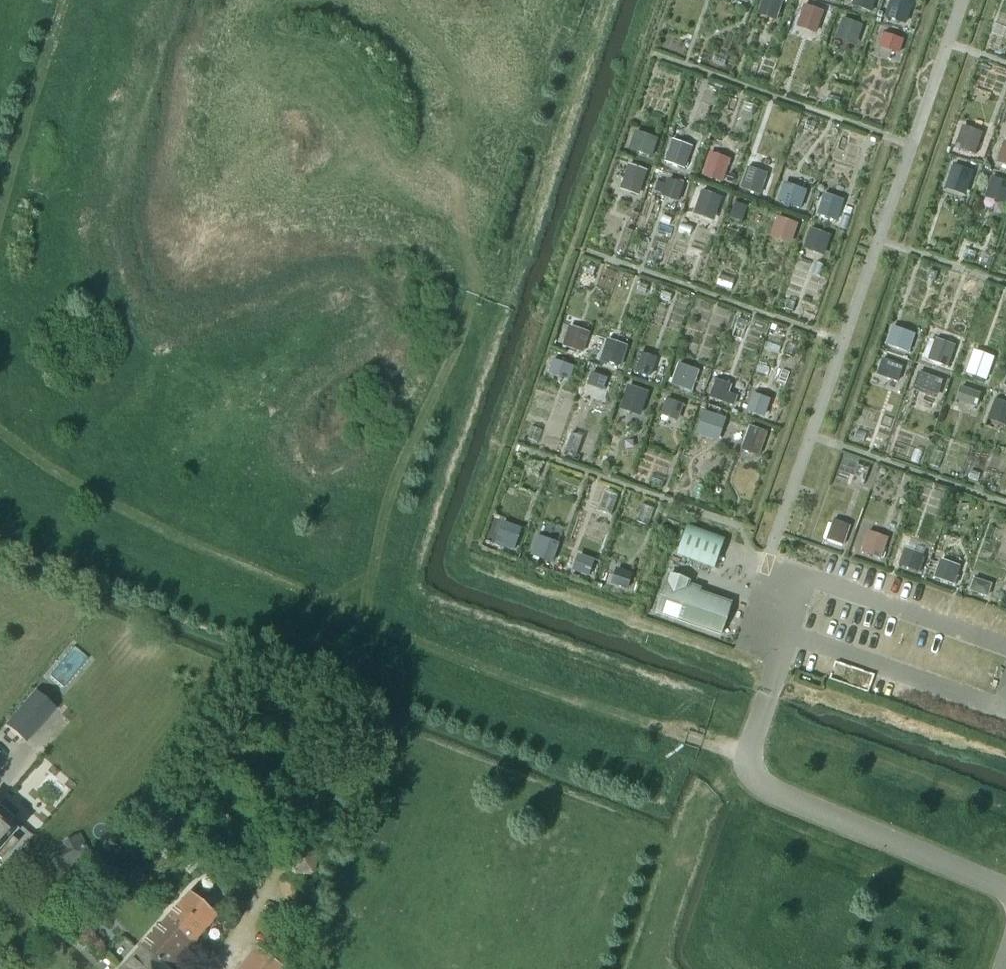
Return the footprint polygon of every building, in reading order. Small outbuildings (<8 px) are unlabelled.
[(676,555),(716,569),(726,541),(686,527),(676,555)] [(720,634),(731,604),(686,589),(689,581),(670,575),(657,612),(720,634)] [(1,859),(16,841),(10,836),(15,831),(7,824),(13,818),(0,807),(0,858),(1,859)] [(190,945),(215,915),(189,892),(165,918),(176,927),(173,930),(190,945)] [(190,945),(173,930),(176,927),(165,918),(139,947),(138,947),(120,967),(122,968),(168,968),(190,945)]
